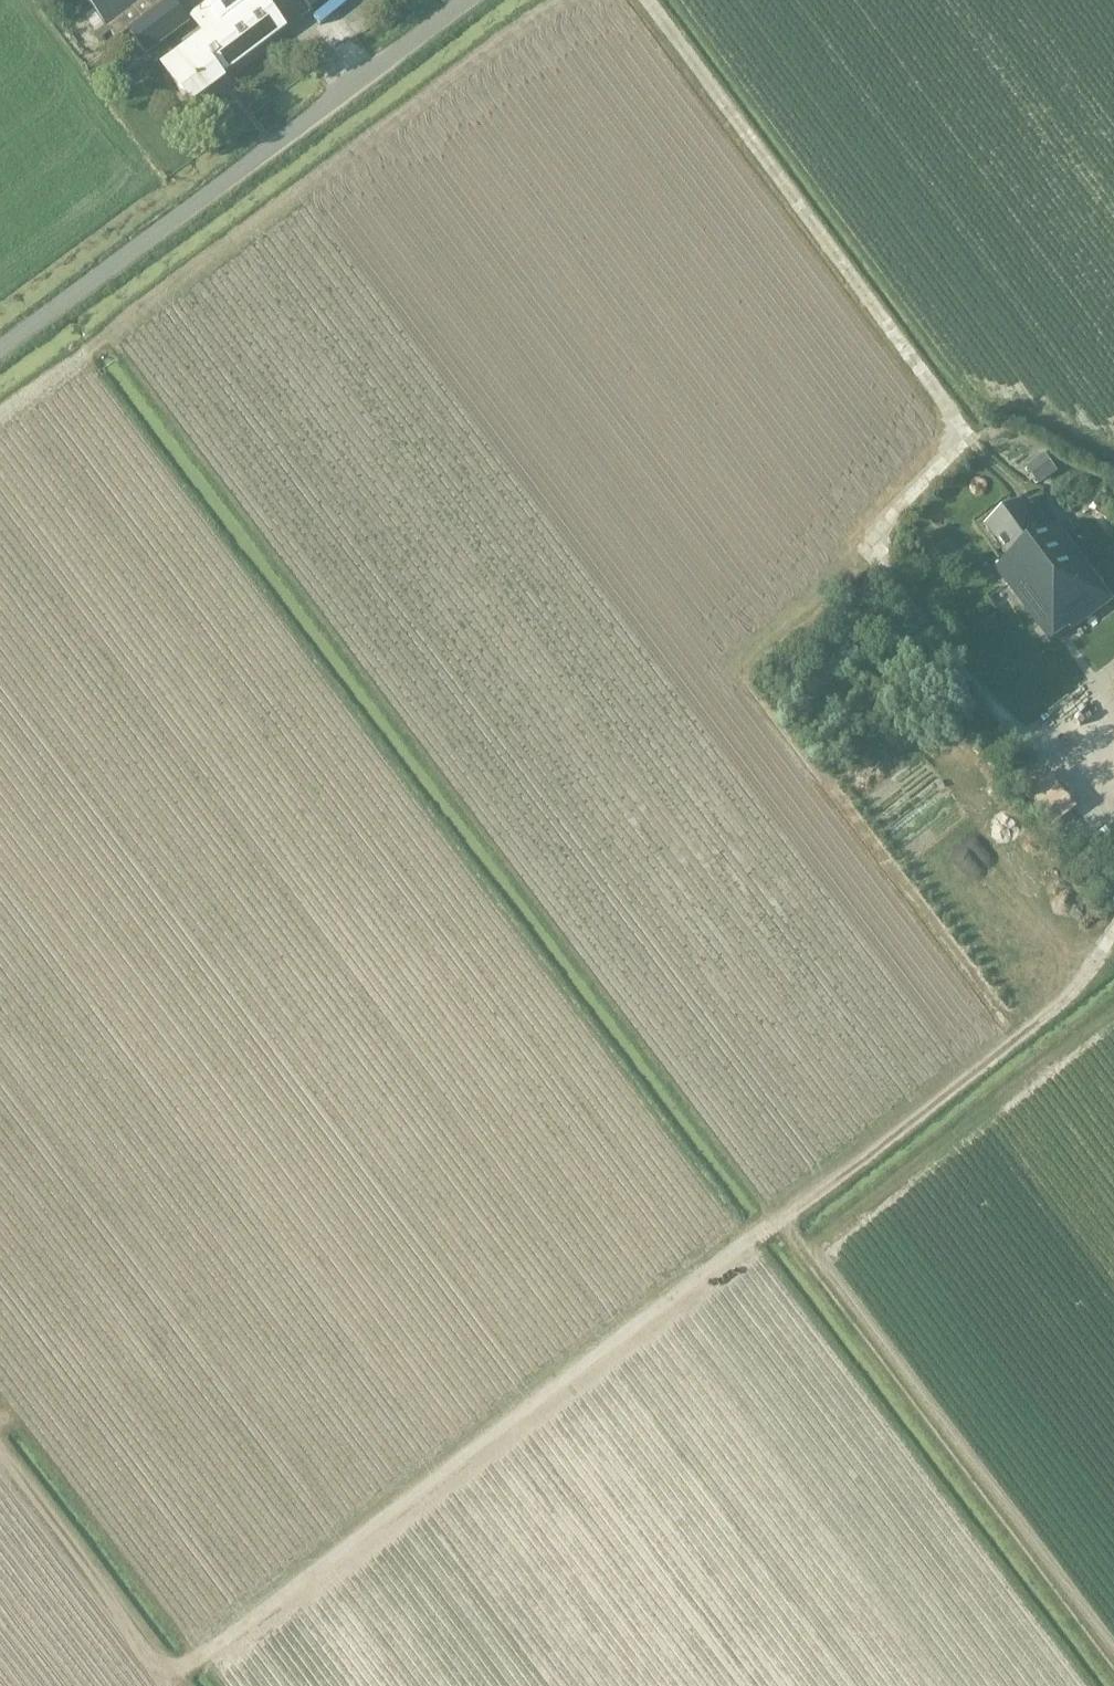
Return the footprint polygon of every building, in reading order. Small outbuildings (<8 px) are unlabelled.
[(107,32),(114,40),(125,31),(143,55),(188,23),(170,0),(83,0),(107,32)] [(158,64),(188,105),(222,80),(219,76),(283,28),(262,0),(206,0),(203,5),(215,21),(158,64)] [(308,11),(322,0),(299,0),(308,11)] [(1043,478),(1054,470),(1042,454),(1031,461),(1043,478)] [(1006,558),(1005,559),(994,567),(1048,639),(1050,638),(1051,638),(1066,627),(1068,630),(1109,601),(1053,525),(1040,535),(1014,503),(983,526),(1006,558)] [(1094,834),(1100,830),(1084,806),(1079,809),(1094,834)]
